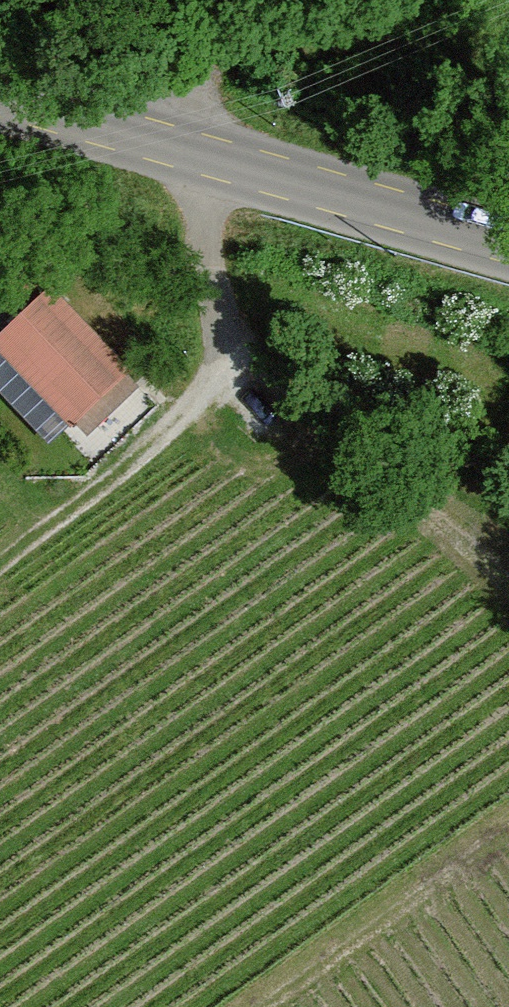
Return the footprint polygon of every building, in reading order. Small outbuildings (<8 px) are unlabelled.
[(0,346),(0,353),(71,428),(127,375),(52,296),(0,346)]
